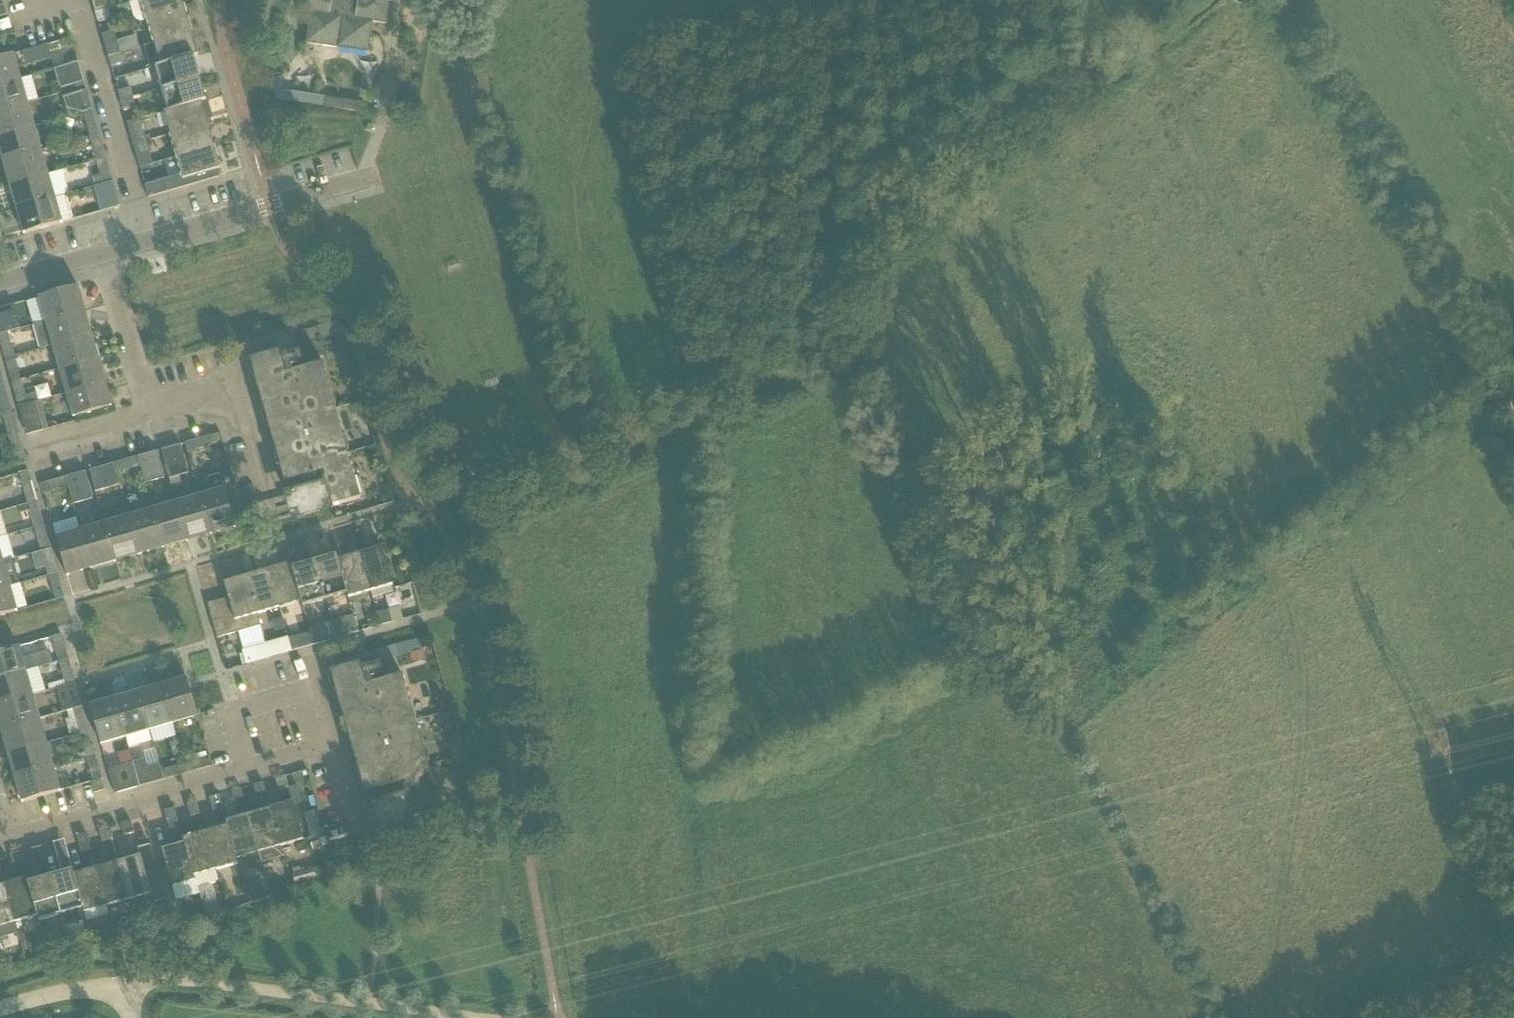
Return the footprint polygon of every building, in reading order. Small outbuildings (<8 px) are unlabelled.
[(95,13),(108,9),(114,7),(112,0),(91,0),(95,13)] [(183,2),(182,0),(140,0),(129,3),(133,17),(136,20),(141,22),(146,21),(147,23),(186,11),(183,2)] [(297,12),(311,14),(306,45),(369,55),(374,24),(388,26),(392,0),(299,0),(297,12)] [(111,20),(108,9),(95,13),(98,24),(111,20)] [(192,33),(186,11),(147,23),(153,44),(192,33)] [(199,56),(196,46),(192,33),(153,44),(144,46),(150,68),(155,67),(156,68),(194,57),(199,56)] [(105,48),(108,58),(120,54),(117,44),(105,48)] [(123,65),(120,54),(108,58),(111,68),(123,65)] [(21,79),(14,55),(0,59),(0,85),(21,79)] [(200,79),(198,70),(194,57),(156,68),(162,90),(200,79)] [(83,79),(78,62),(54,69),(60,89),(84,82),(83,79)] [(21,79),(0,85),(0,111),(28,102),(21,79)] [(207,101),(204,92),(200,79),(162,90),(168,111),(162,113),(163,114),(207,101)] [(276,100),(360,113),(361,103),(285,92),(280,79),(270,82),(276,100)] [(129,88),(117,92),(120,102),(132,98),(129,88)] [(87,91),(63,98),(68,117),(83,113),(92,110),(87,91)] [(135,109),(132,98),(120,102),(123,113),(135,109)] [(207,101),(163,114),(169,135),(208,124),(205,116),(210,114),(207,101)] [(28,102),(0,111),(0,137),(35,126),(28,102)] [(97,127),(92,110),(83,113),(88,130),(97,127)] [(176,158),(214,147),(208,124),(169,135),(176,158)] [(35,126),(0,137),(0,153),(3,162),(42,151),(35,126)] [(142,133),(130,136),(133,146),(145,142),(142,133)] [(106,158),(102,142),(92,145),(97,160),(106,158)] [(148,153),(145,142),(133,146),(136,157),(148,153)] [(220,170),(214,147),(176,158),(181,174),(165,179),(169,193),(220,179),(217,171),(220,170)] [(49,174),(42,151),(3,162),(9,186),(49,174)] [(111,174),(106,158),(97,160),(101,177),(111,174)] [(56,199),(49,174),(9,186),(16,210),(56,199)] [(93,188),(100,213),(120,207),(113,182),(93,188)] [(63,223),(56,199),(16,210),(24,235),(63,223)] [(39,297),(45,322),(85,310),(79,286),(39,297)] [(0,308),(0,326),(19,321),(14,305),(14,304),(0,308)] [(92,334),(85,310),(45,322),(52,346),(92,334)] [(99,358),(92,334),(52,346),(59,370),(99,358)] [(14,357),(10,341),(1,343),(5,359),(14,357)] [(360,497),(332,401),(321,362),(304,367),(299,350),(280,355),(279,350),(249,359),(288,494),(291,504),(300,502),(303,513),(360,497)] [(18,372),(14,357),(5,359),(10,374),(18,372)] [(105,382),(99,358),(59,370),(66,393),(105,382)] [(112,407),(105,382),(66,393),(73,418),(112,407)] [(27,404),(23,388),(14,390),(18,406),(27,404)] [(7,393),(0,395),(0,404),(2,411),(12,408),(7,393)] [(43,430),(35,403),(35,402),(27,404),(18,406),(26,435),(43,430)] [(16,425),(12,408),(2,411),(7,428),(16,425)] [(211,445),(208,436),(208,435),(184,443),(186,452),(211,445)] [(11,444),(17,466),(27,463),(21,441),(11,444)] [(160,449),(169,480),(188,475),(179,444),(160,449)] [(137,456),(145,484),(164,479),(156,451),(137,456)] [(132,468),(129,458),(113,463),(116,473),(132,468)] [(120,486),(116,473),(113,463),(88,470),(95,493),(120,486)] [(84,471),(64,477),(67,486),(72,504),(92,498),(84,471)] [(67,486),(64,477),(49,481),(51,491),(67,486)] [(224,488),(213,491),(210,482),(197,486),(200,495),(211,534),(235,527),(224,488)] [(37,500),(33,484),(23,487),(28,503),(37,500)] [(211,534),(200,495),(175,502),(187,541),(211,534)] [(42,516),(37,500),(28,503),(18,505),(20,513),(30,510),(33,519),(42,516)] [(187,541),(175,502),(152,509),(163,548),(187,541)] [(163,548),(152,509),(128,516),(139,555),(163,548)] [(139,555),(128,516),(104,522),(115,562),(139,555)] [(115,562),(104,522),(81,529),(91,569),(115,562)] [(91,569),(81,529),(56,536),(67,576),(91,569)] [(51,548),(46,532),(37,534),(42,551),(51,548)] [(359,552),(361,556),(370,590),(392,584),(381,545),(359,552)] [(55,564),(51,548),(42,551),(46,566),(55,564)] [(337,558),(338,562),(347,592),(346,593),(347,597),(370,590),(361,556),(359,552),(337,558)] [(338,562),(337,558),(336,553),(314,560),(325,599),(346,593),(347,592),(338,562)] [(3,562),(0,563),(0,589),(10,586),(19,583),(12,559),(3,562)] [(301,600),(300,600),(302,605),(325,599),(314,560),(292,566),(293,571),(292,571),(301,600)] [(268,568),(269,573),(279,607),(300,600),(301,600),(292,571),(293,571),(292,566),(290,562),(268,568)] [(246,575),(247,579),(257,613),(279,607),(269,573),(268,568),(246,575)] [(257,613),(247,579),(246,575),(222,581),(227,596),(205,602),(215,637),(259,625),(255,613),(257,613)] [(64,597),(60,580),(50,582),(55,599),(62,598),(64,597)] [(10,586),(0,589),(0,615),(17,610),(10,586)] [(386,609),(376,612),(380,624),(390,622),(386,609)] [(341,622),(332,625),(336,637),(345,635),(341,622)] [(332,625),(322,628),(326,640),(336,637),(332,625)] [(60,633),(51,636),(56,652),(65,650),(60,633)] [(301,647),(297,635),(287,638),(291,650),(301,647)] [(291,650),(287,638),(278,640),(281,653),(291,650)] [(19,647),(19,645),(0,651),(0,677),(26,670),(19,647)] [(256,660),(252,648),(242,651),(243,653),(239,654),(242,664),(256,660)] [(441,809),(412,712),(401,674),(384,679),(379,661),(360,667),(359,662),(328,671),(368,806),(369,806),(371,815),(380,812),(384,826),(441,809)] [(61,668),(65,685),(74,683),(70,666),(61,668)] [(26,670),(0,677),(0,704),(33,695),(26,670)] [(186,677),(161,684),(172,723),(197,717),(195,711),(189,689),(186,677)] [(79,698),(74,683),(65,685),(55,688),(60,704),(79,698)] [(172,724),(161,684),(137,691),(148,730),(172,724)] [(148,730),(137,691),(113,698),(124,737),(148,730)] [(33,695),(0,704),(0,729),(0,730),(40,719),(33,695)] [(124,737),(113,698),(89,705),(100,744),(124,737)] [(83,714),(74,716),(79,733),(88,730),(83,714)] [(46,742),(40,719),(0,730),(7,754),(46,742)] [(92,745),(88,730),(79,733),(84,748),(92,745)] [(53,767),(46,742),(7,754),(14,778),(53,767)] [(208,757),(193,761),(195,771),(211,766),(208,757)] [(160,770),(158,763),(148,766),(145,759),(131,763),(138,787),(162,780),(160,770)] [(101,779),(97,762),(88,764),(93,781),(101,779)] [(138,787),(131,763),(107,770),(114,794),(138,787)] [(176,766),(160,770),(162,780),(178,776),(176,766)] [(60,791),(53,767),(14,778),(21,802),(60,791)] [(278,790),(288,788),(284,775),(275,778),(278,790)] [(94,793),(105,790),(102,780),(91,783),(94,793)] [(256,797),(266,794),(262,782),(253,784),(256,797)] [(262,863),(248,814),(240,788),(230,791),(237,817),(224,820),(224,821),(237,864),(239,863),(241,872),(262,866),(261,863),(262,863)] [(216,827),(204,831),(215,870),(217,869),(237,864),(224,821),(224,820),(221,807),(218,795),(208,797),(216,827)] [(186,804),(189,816),(199,814),(196,801),(186,804)] [(292,801),(269,808),(281,846),(303,840),(292,801)] [(192,876),(183,842),(183,843),(181,837),(173,807),(164,810),(173,845),(161,849),(172,887),(194,880),(193,876),(192,876)] [(281,846),(269,808),(248,814),(262,863),(284,856),(281,846)] [(123,836),(133,833),(129,820),(119,823),(123,836)] [(100,842),(111,839),(107,826),(97,829),(100,842)] [(204,831),(181,837),(183,843),(183,842),(192,876),(193,876),(215,870),(204,831)] [(106,905),(95,867),(88,845),(89,845),(85,833),(75,836),(85,870),(73,874),(84,912),(106,905)] [(62,872),(49,875),(61,914),(64,925),(86,919),(84,912),(73,874),(63,839),(53,842),(62,872)] [(61,914),(49,875),(41,845),(31,848),(39,878),(28,881),(27,881),(37,916),(36,916),(37,920),(61,914)] [(140,855),(117,861),(128,899),(150,893),(152,901),(165,898),(156,866),(150,845),(138,849),(140,855)] [(12,867),(22,864),(19,852),(9,855),(12,867)] [(128,899),(117,861),(95,867),(106,905),(128,899)] [(27,881),(28,881),(27,877),(4,883),(15,922),(36,916),(37,916),(27,881)] [(4,883),(0,885),(0,937),(18,932),(15,922),(4,883)]
